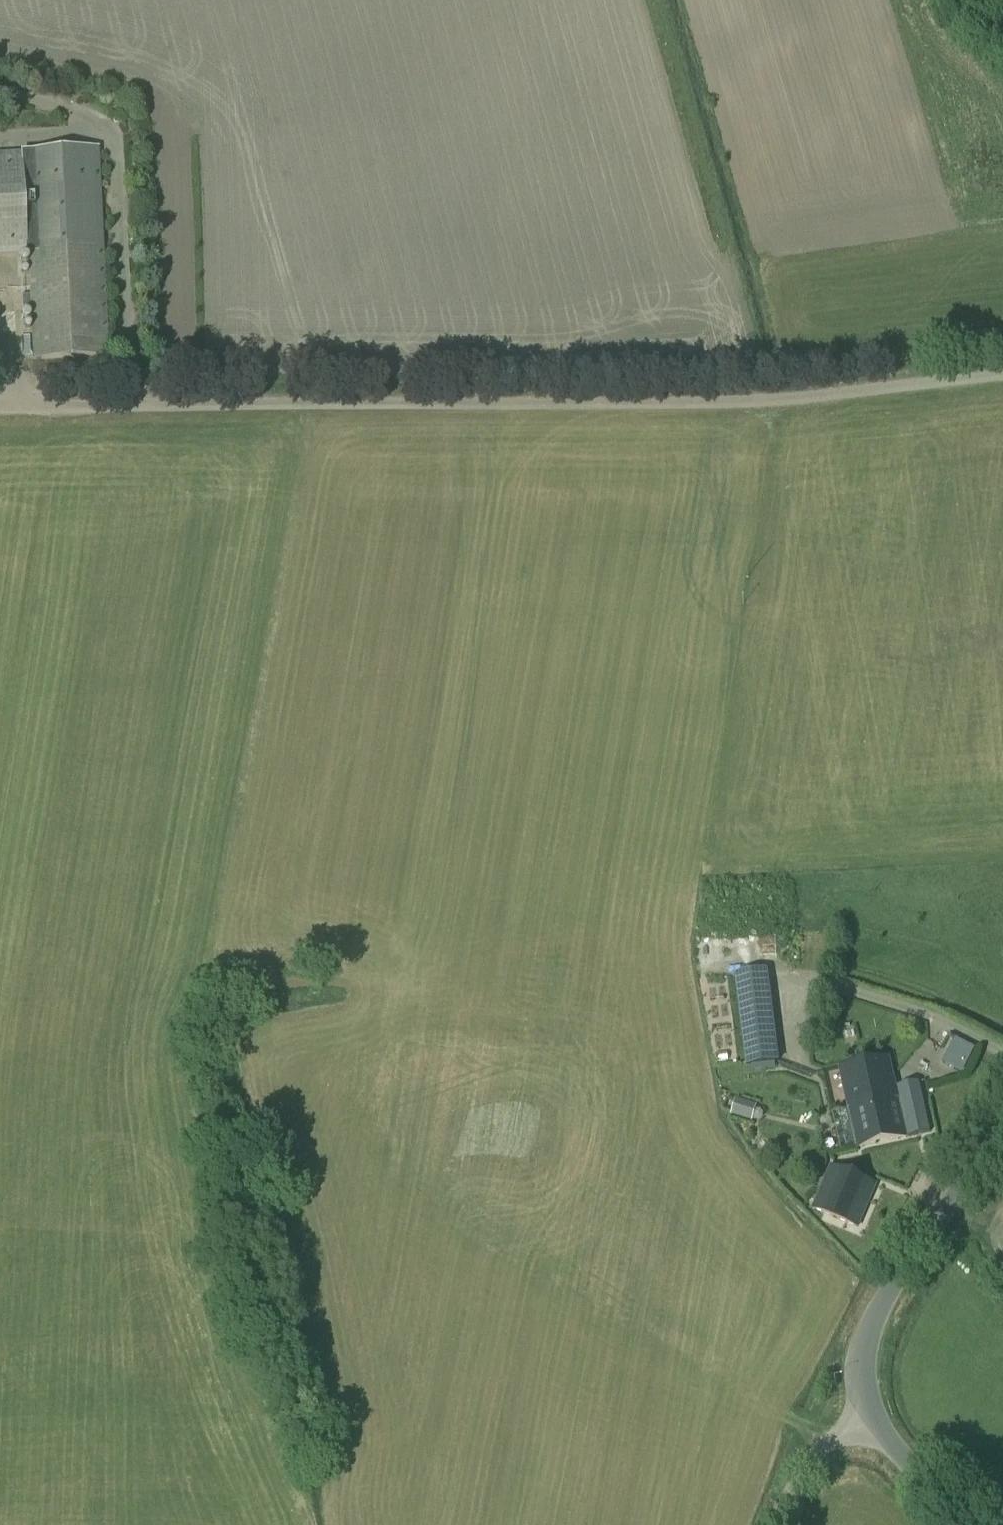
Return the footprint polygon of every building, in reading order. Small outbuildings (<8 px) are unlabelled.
[(797,24),(800,37),(814,35),(811,21),(797,24)] [(102,245),(97,148),(0,153),(0,255),(27,254),(33,360),(109,357),(102,245)] [(778,1032),(777,967),(746,968),(746,1005),(773,1004),(773,1013),(765,1013),(765,1032),(778,1032)] [(838,1068),(857,1147),(930,1131),(919,1082),(895,1087),(889,1057),(838,1068)] [(752,1121),(757,1105),(735,1099),(730,1114),(752,1121)] [(858,1229),(877,1184),(830,1164),(811,1209),(858,1229)]
